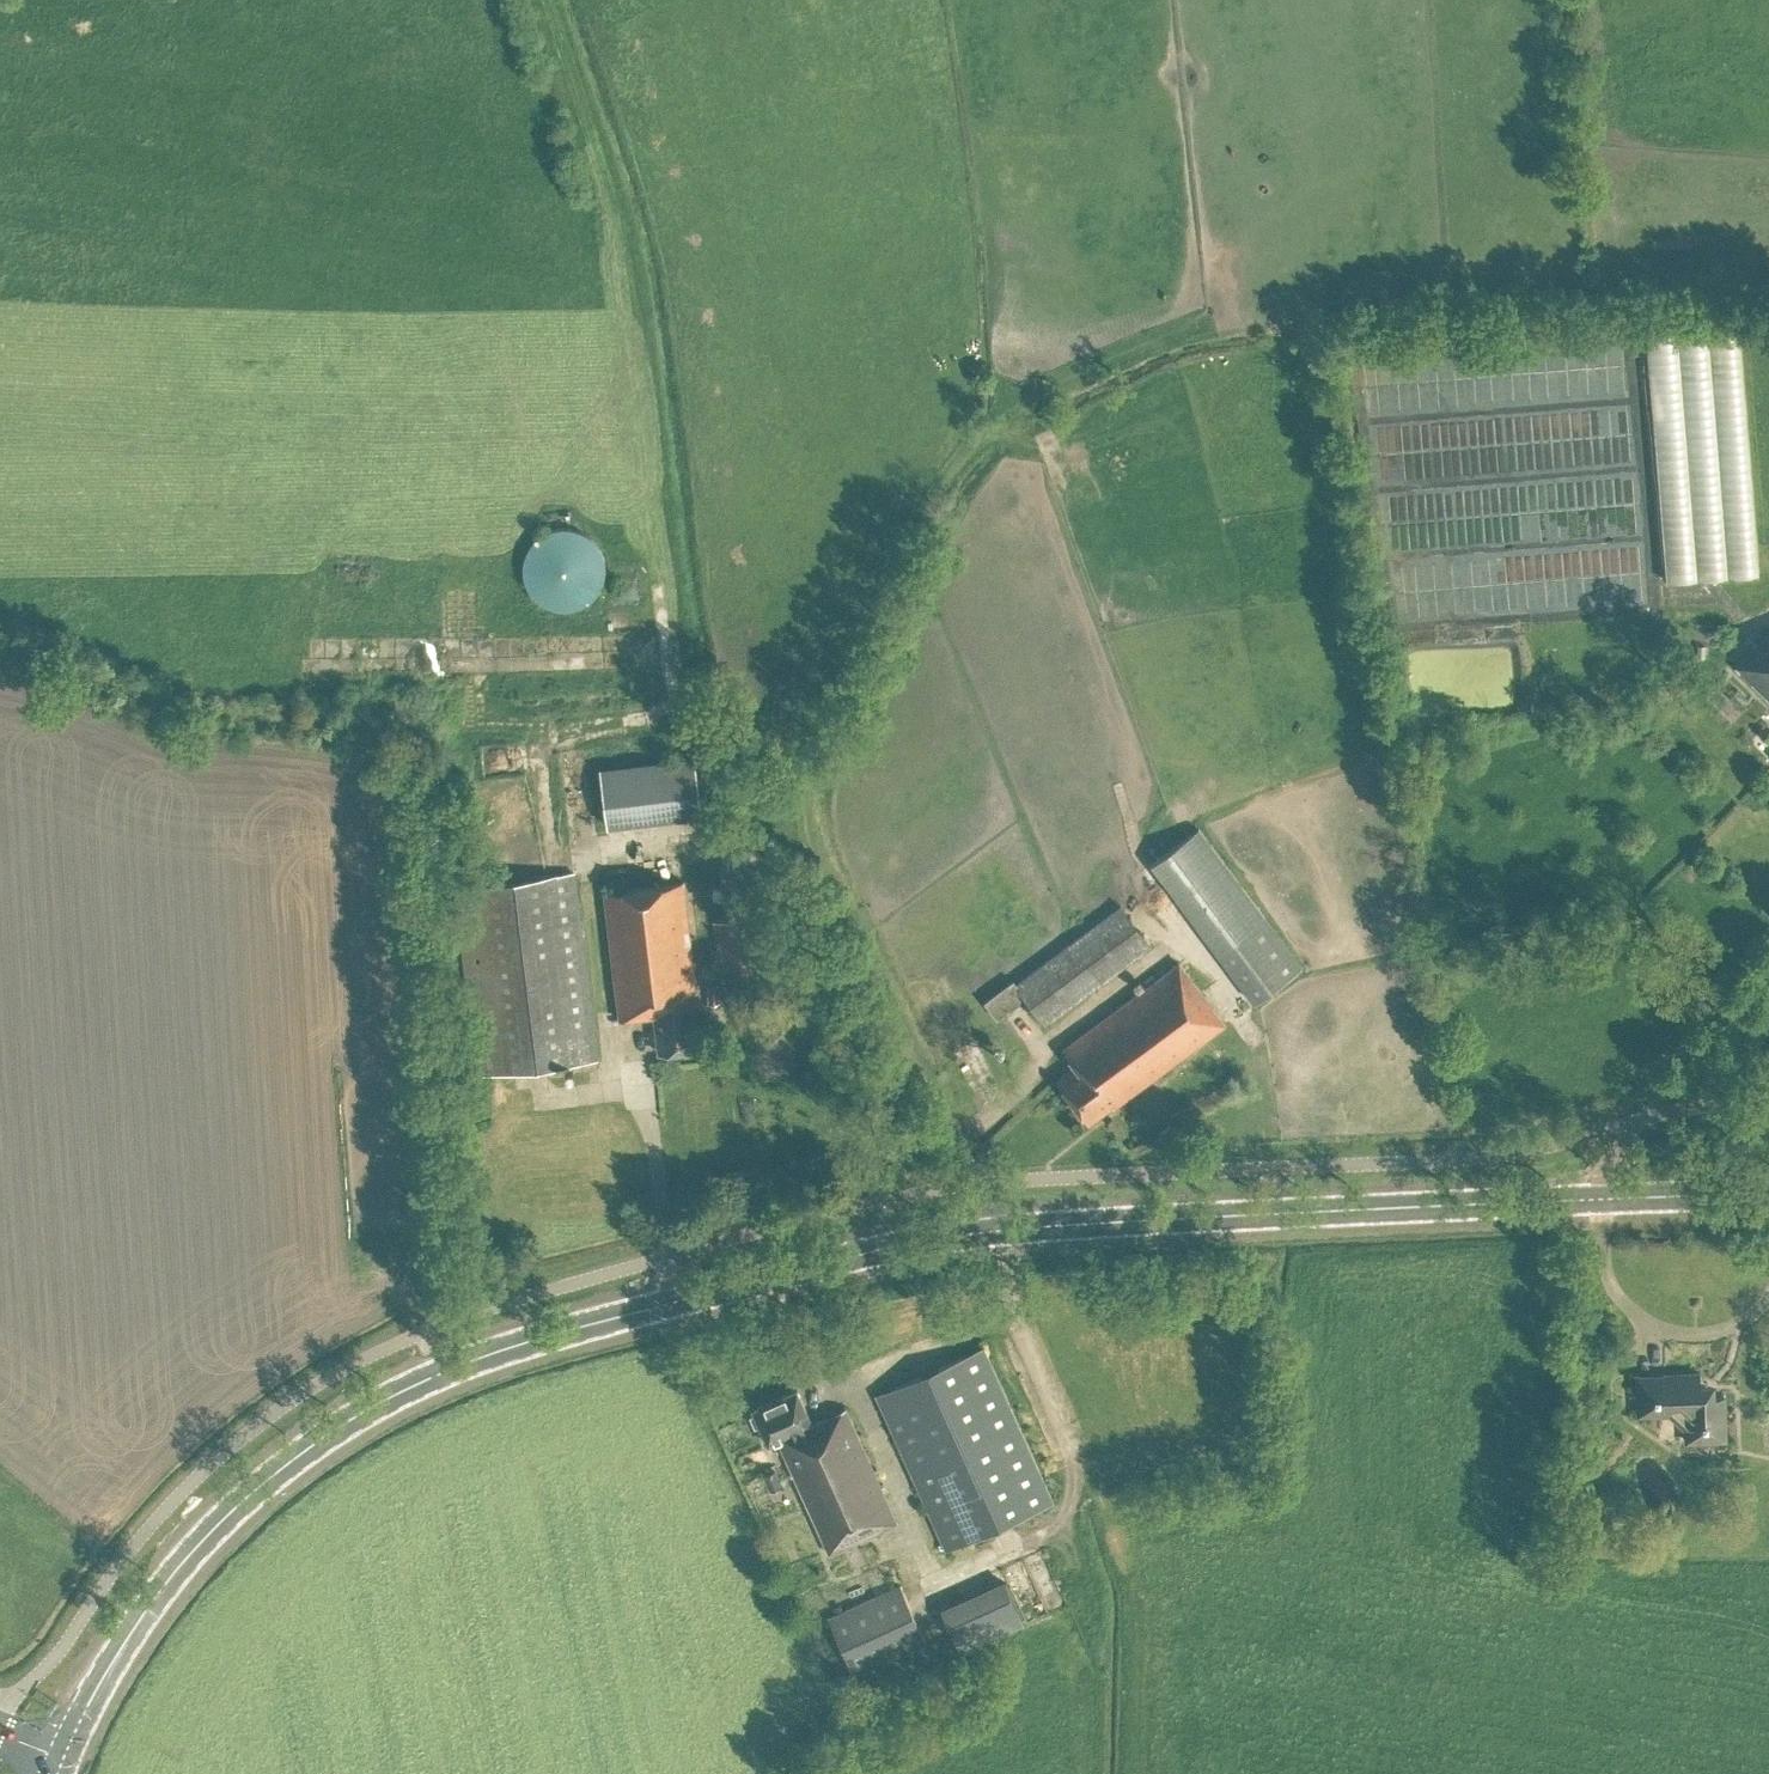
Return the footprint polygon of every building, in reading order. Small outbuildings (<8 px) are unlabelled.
[(1759,572),(1758,564),(1739,324),(1647,331),(1667,579),(1759,572)] [(555,608),(564,609),(574,608),(583,605),(593,598),(600,589),(604,578),(605,567),(604,557),(600,548),(594,540),(586,534),(576,529),(565,527),(553,529),(543,534),(535,540),(529,548),(525,556),(523,567),(524,578),(529,589),(536,598),(545,605),(555,608)] [(1435,573),(1424,573),(1424,583),(1463,583),(1463,553),(1435,553),(1435,573)] [(1736,665),(1768,697),(1768,631),(1736,665)] [(600,767),(608,824),(703,812),(696,754),(600,767)] [(1254,998),(1302,963),(1200,826),(1153,861),(1254,998)] [(479,1072),(596,1057),(573,870),(456,885),(479,1072)] [(659,1049),(700,1043),(694,996),(699,995),(684,880),(604,890),(620,1017),(654,1013),(659,1049)] [(997,1016),(1026,995),(1045,1021),(1150,943),(1121,904),(1016,981),(1014,978),(985,999),(997,1016)] [(1074,1063),(1057,1076),(1089,1119),(1112,1102),(1113,1103),(1225,1020),(1180,960),(1063,1048),(1074,1063)] [(707,984),(709,1001),(722,999),(720,982),(707,984)] [(889,1060),(886,1054),(879,1057),(883,1063),(889,1060)] [(1168,1144),(1177,1136),(1169,1126),(1159,1134),(1168,1144)] [(984,1343),(876,1391),(946,1546),(1053,1498),(984,1343)] [(1700,1381),(1699,1369),(1637,1372),(1639,1410),(1672,1409),(1692,1429),(1692,1436),(1725,1435),(1724,1394),(1716,1394),(1715,1380),(1700,1381)] [(797,1386),(753,1405),(755,1411),(751,1413),(755,1421),(759,1420),(769,1441),(779,1436),(829,1548),(892,1521),(842,1409),(813,1422),(797,1386)] [(778,1467),(766,1472),(771,1486),(784,1481),(778,1467)] [(1004,1578),(941,1607),(961,1650),(1024,1621),(1004,1578)] [(900,1583),(831,1613),(828,1615),(854,1671),(925,1639),(900,1583)]
